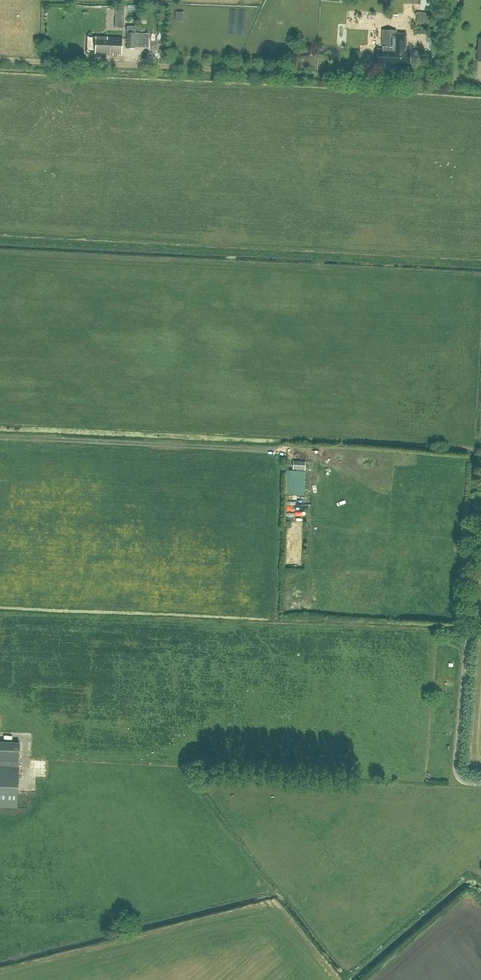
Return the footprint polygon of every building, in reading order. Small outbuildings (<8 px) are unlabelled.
[(134,49),(134,47),(139,48),(140,28),(133,27),(133,25),(128,25),(127,33),(126,49),(134,49)] [(377,49),(376,66),(408,67),(409,50),(405,50),(406,34),(395,34),(395,31),(383,30),(382,49),(377,49)] [(121,56),(122,38),(95,37),(95,54),(103,54),(106,54),(106,55),(113,55),(121,56)] [(305,462),(293,461),(292,469),(305,470),(305,462)] [(291,513),(306,513),(306,493),(291,493),(291,513)] [(17,808),(18,768),(20,743),(0,742),(0,807),(17,808)] [(31,770),(46,770),(46,760),(31,760),(31,770)]
